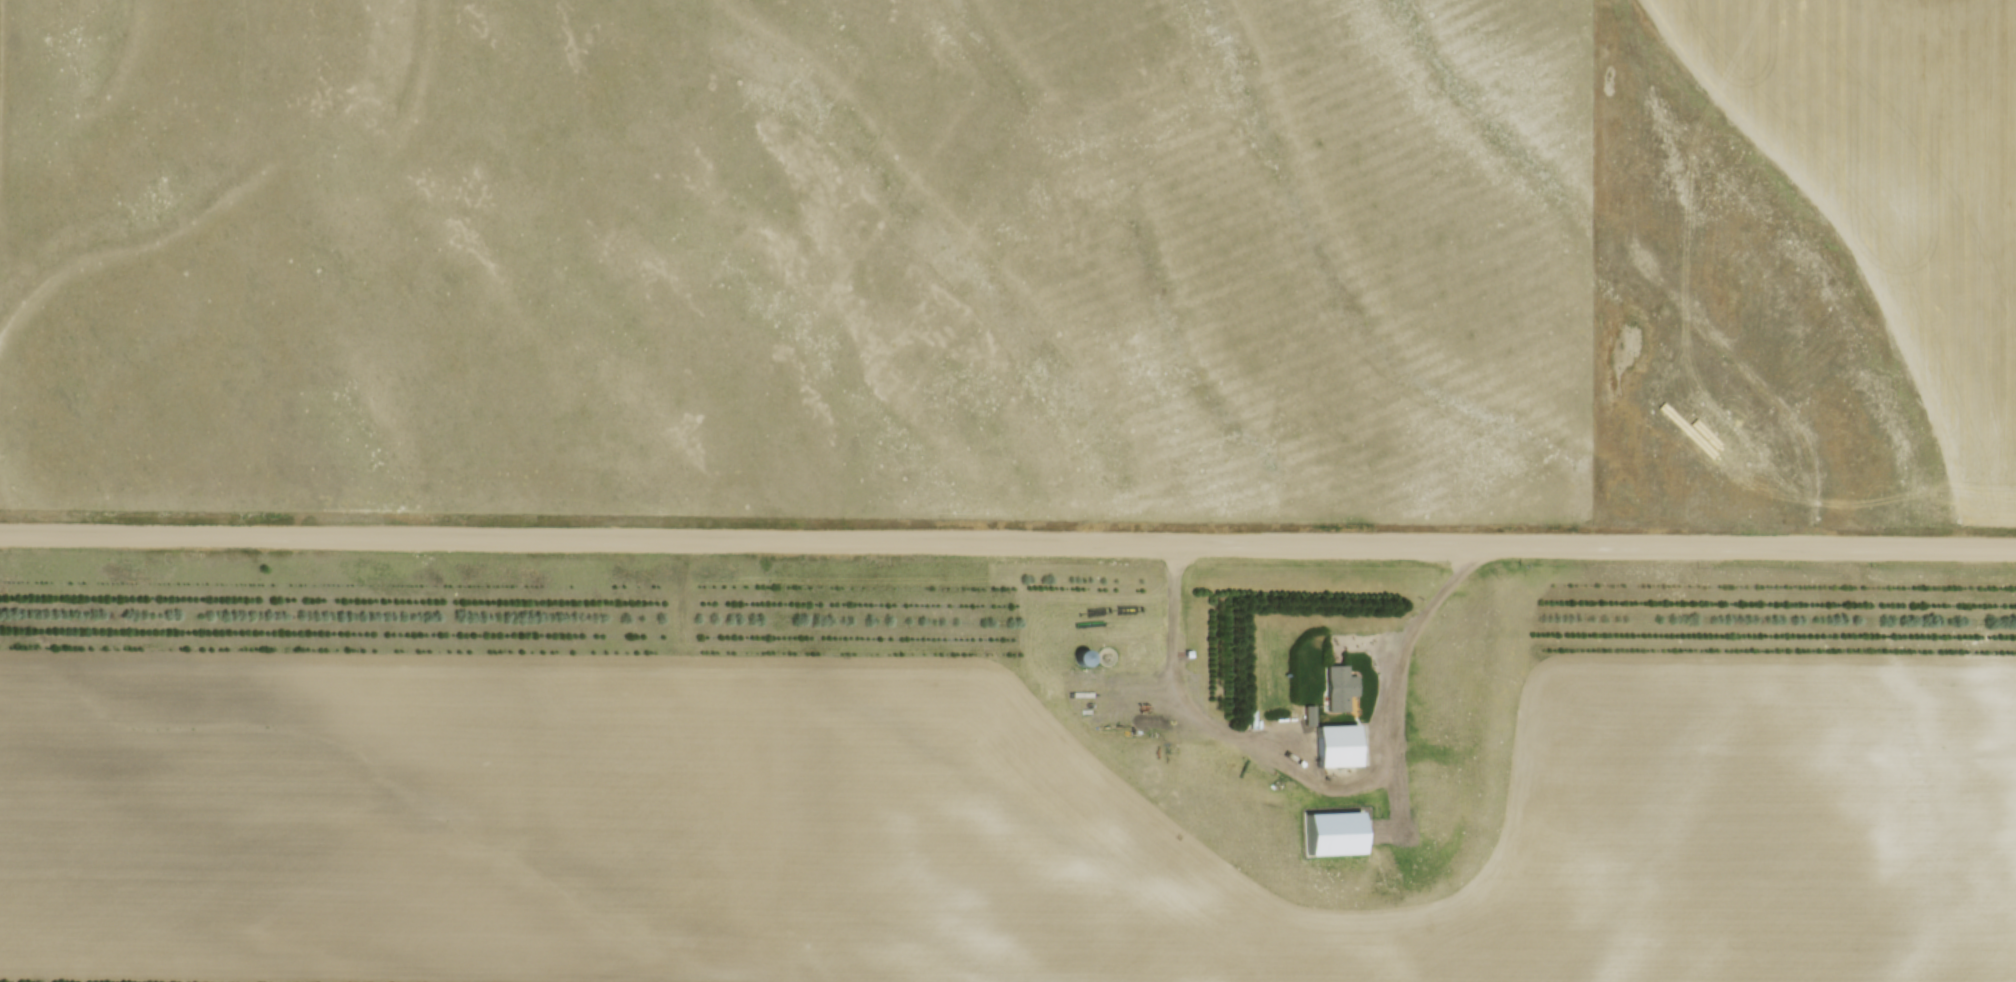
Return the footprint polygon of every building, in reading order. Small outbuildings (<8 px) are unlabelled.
[(1088,665),(1090,663),(1091,661),(1092,658),(1091,656),(1089,654),(1087,652),(1085,651),(1082,651),(1080,652),(1078,654),(1077,656),(1076,658),(1076,661),(1077,663),(1079,665),(1081,666),(1083,667),(1086,666),(1088,665)] [(1326,665),(1326,711),(1354,711),(1354,696),(1360,696),(1360,676),(1351,676),(1351,665),(1326,665)] [(1360,725),(1362,762),(1321,764),(1320,726),(1360,725)] [(1304,816),(1306,852),(1374,848),(1373,812),(1304,816)]
